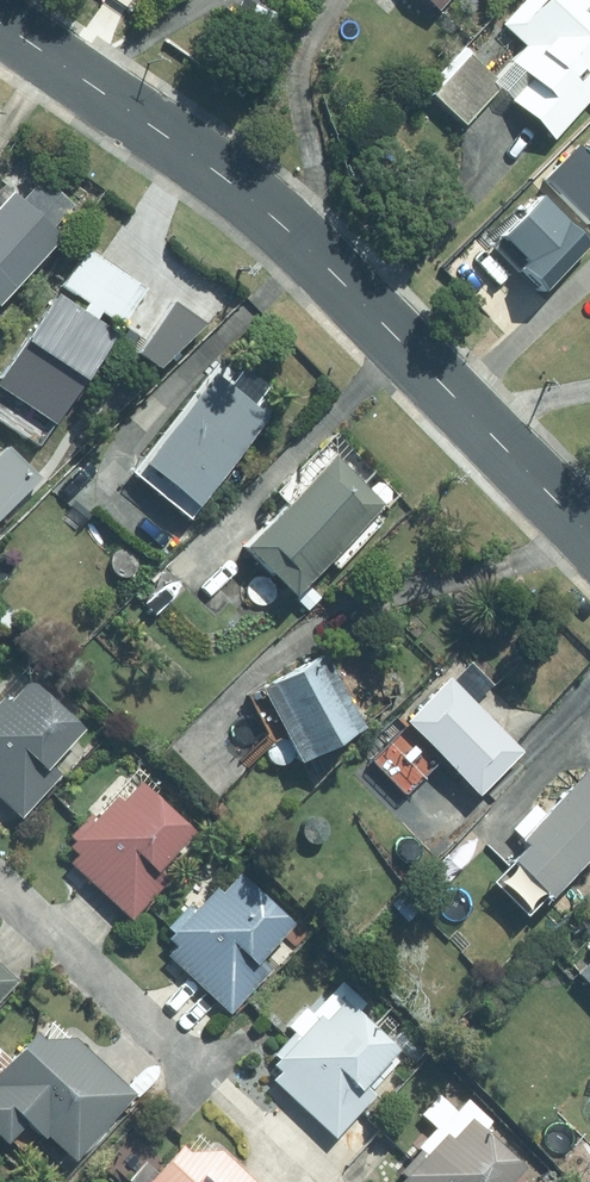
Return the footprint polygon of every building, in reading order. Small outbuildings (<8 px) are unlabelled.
[(436,18),(453,0),(417,0),(436,18)] [(510,108),(551,146),(589,104),(589,1),(589,0),(530,0),(502,31),(525,52),(510,68),(530,87),(510,108)] [(470,62),(431,101),(463,132),(501,92),(470,62)] [(589,232),(589,231),(589,160),(579,149),(542,186),(589,232)] [(59,246),(10,202),(0,213),(0,311),(59,246)] [(86,311),(81,318),(57,302),(0,386),(0,398),(52,434),(116,342),(95,328),(100,321),(119,334),(146,293),(91,255),(63,295),(86,311)] [(214,379),(141,475),(196,518),(270,421),(214,379)] [(335,462),(243,559),(295,607),(386,510),(335,462)] [(155,596),(146,605),(160,618),(169,609),(155,596)] [(364,737),(324,663),(258,699),(298,773),(364,737)] [(451,688),(372,769),(403,799),(437,765),(477,804),(523,757),(451,688)] [(17,824),(59,781),(49,771),(80,739),(29,689),(9,711),(3,705),(0,708),(0,808),(17,824)] [(491,894),(526,926),(543,907),(549,912),(589,867),(589,786),(583,780),(545,823),(534,813),(513,836),(523,846),(517,852),(524,857),(491,894)] [(75,862),(68,870),(131,926),(168,883),(158,873),(190,838),(138,791),(120,811),(114,806),(97,825),(90,820),(70,843),(75,848),(68,856),(75,862)] [(175,954),(167,962),(228,1020),(270,977),(259,967),(291,932),(237,881),(218,901),(213,896),(193,918),(187,913),(167,934),(173,941),(167,947),(175,954)] [(407,895),(391,910),(407,927),(423,912),(407,895)] [(15,987),(0,974),(0,1005),(15,987)] [(279,1080),(272,1088),(333,1146),(376,1103),(366,1094),(397,1062),(355,1021),(367,1008),(344,986),(271,1061),(277,1068),(272,1073),(279,1080)] [(394,1017),(380,1031),(414,1065),(428,1051),(394,1017)] [(6,1153),(25,1131),(43,1147),(45,1145),(73,1171),(135,1102),(75,1046),(42,1048),(34,1041),(0,1078),(0,1147),(6,1153)] [(481,1138),(492,1126),(470,1105),(439,1137),(437,1134),(417,1154),(421,1157),(400,1180),(402,1181),(519,1181),(522,1179),(481,1138)] [(217,1158),(185,1160),(181,1156),(158,1181),(244,1181),(217,1158)] [(144,1172),(135,1181),(155,1181),(144,1172)]
